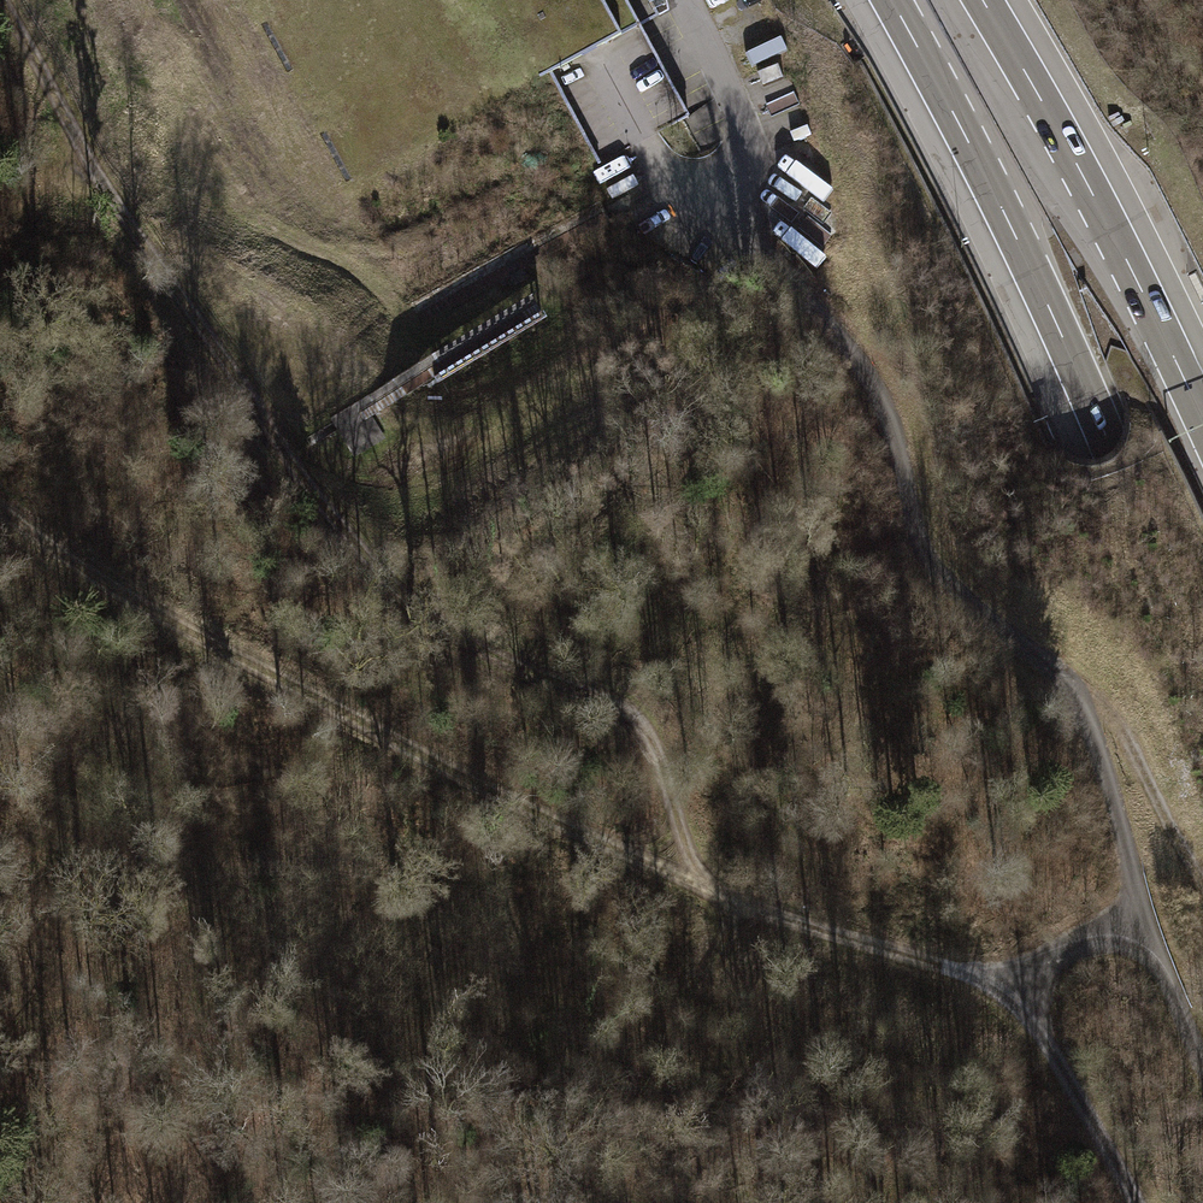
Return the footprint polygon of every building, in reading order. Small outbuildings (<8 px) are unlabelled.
[(543,77),(550,74),(640,25),(659,14),(651,0),(501,0),(543,77)] [(689,115),(640,25),(550,74),(598,164),(689,115)]
